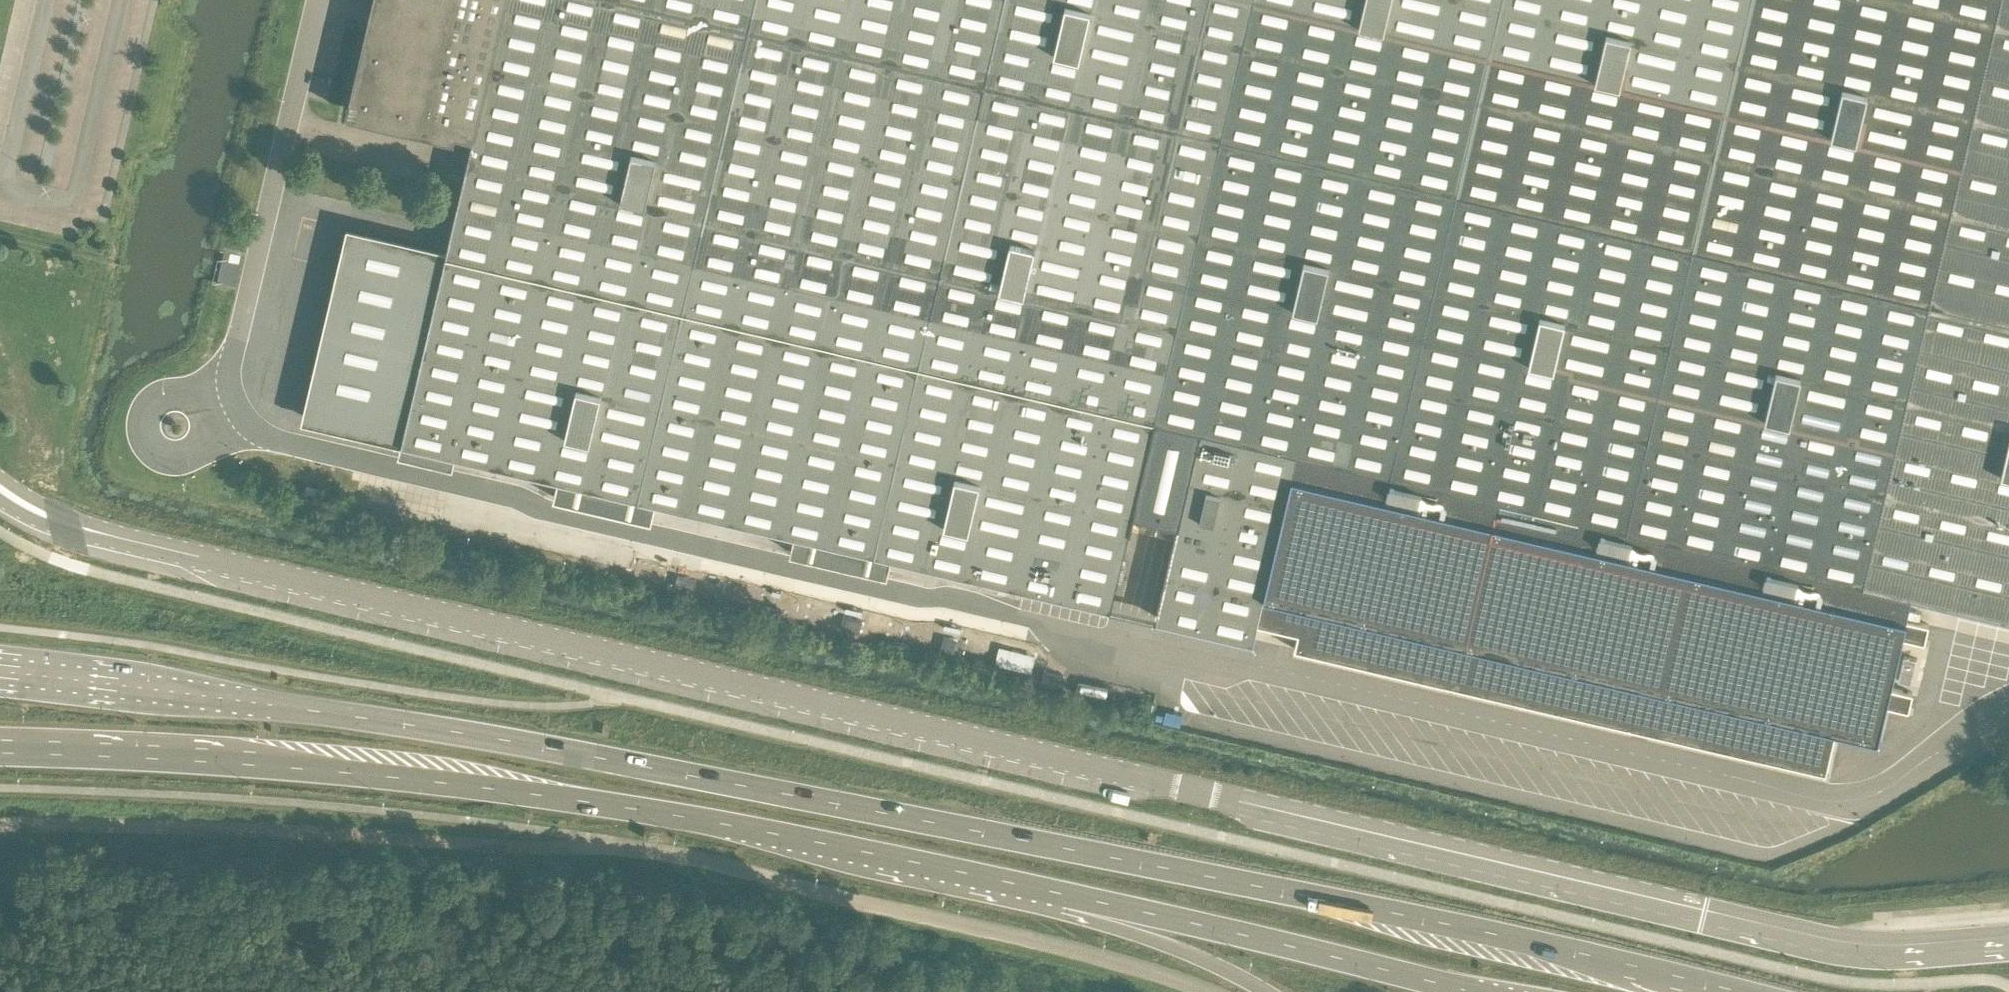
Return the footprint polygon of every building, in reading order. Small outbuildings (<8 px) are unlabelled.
[(652,519),(657,499),(795,531),(791,551),(888,574),(893,554),(1115,606),(1137,512),(1182,524),(1158,626),(1256,650),(1261,631),(1298,639),(1296,654),(1824,777),(1837,735),(1880,747),(1913,602),(2008,623),(2008,0),(374,0),(348,112),(456,137),(457,131),(474,135),(403,440),(559,476),(554,496),(652,519)] [(678,576),(675,587),(695,592),(698,580),(678,576)] [(845,616),(842,628),(861,633),(864,621),(845,616)] [(943,637),(941,649),(960,653),(963,642),(943,637)] [(1033,669),(1037,653),(1003,646),(999,662),(1033,669)] [(1064,688),(1066,675),(1044,671),(1042,684),(1064,688)]
